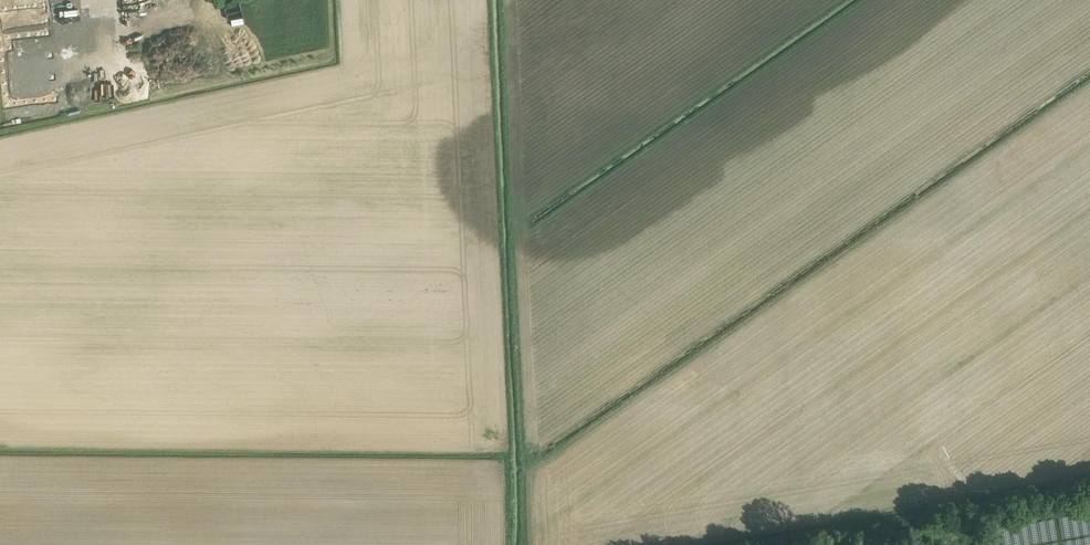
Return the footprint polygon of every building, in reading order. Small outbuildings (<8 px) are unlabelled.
[(47,33),(43,0),(0,0),(0,39),(47,33)]
